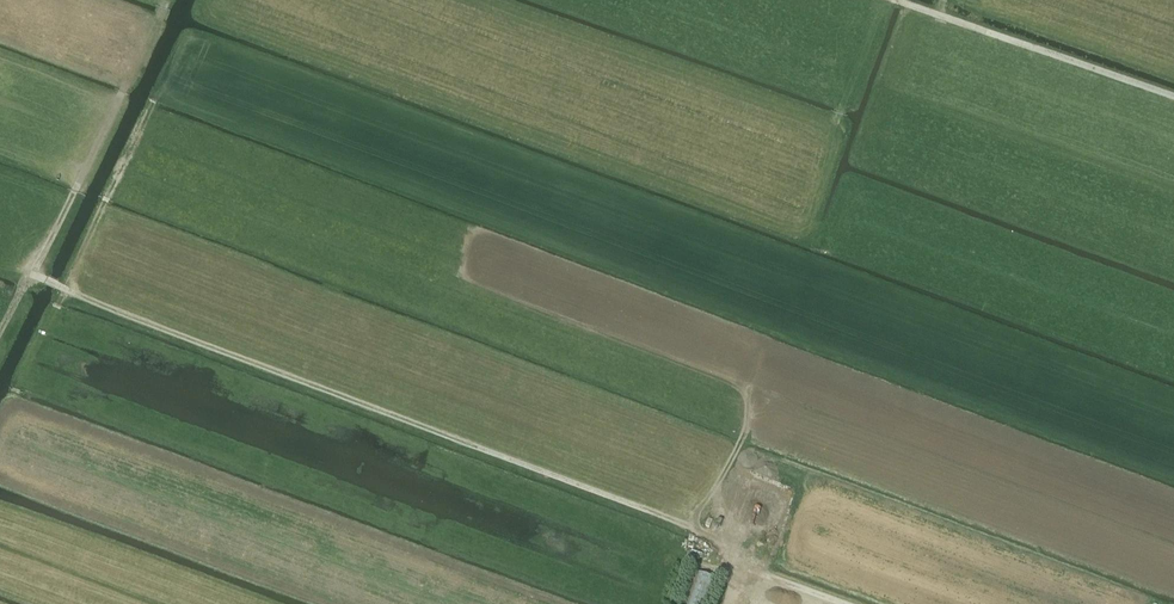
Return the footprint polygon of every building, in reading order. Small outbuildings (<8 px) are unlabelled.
[(980,487),(978,494),(993,499),(995,491),(980,487)] [(1144,504),(1140,514),(1151,517),(1154,508),(1144,504)] [(715,578),(700,573),(689,603),(706,603),(715,578)]
